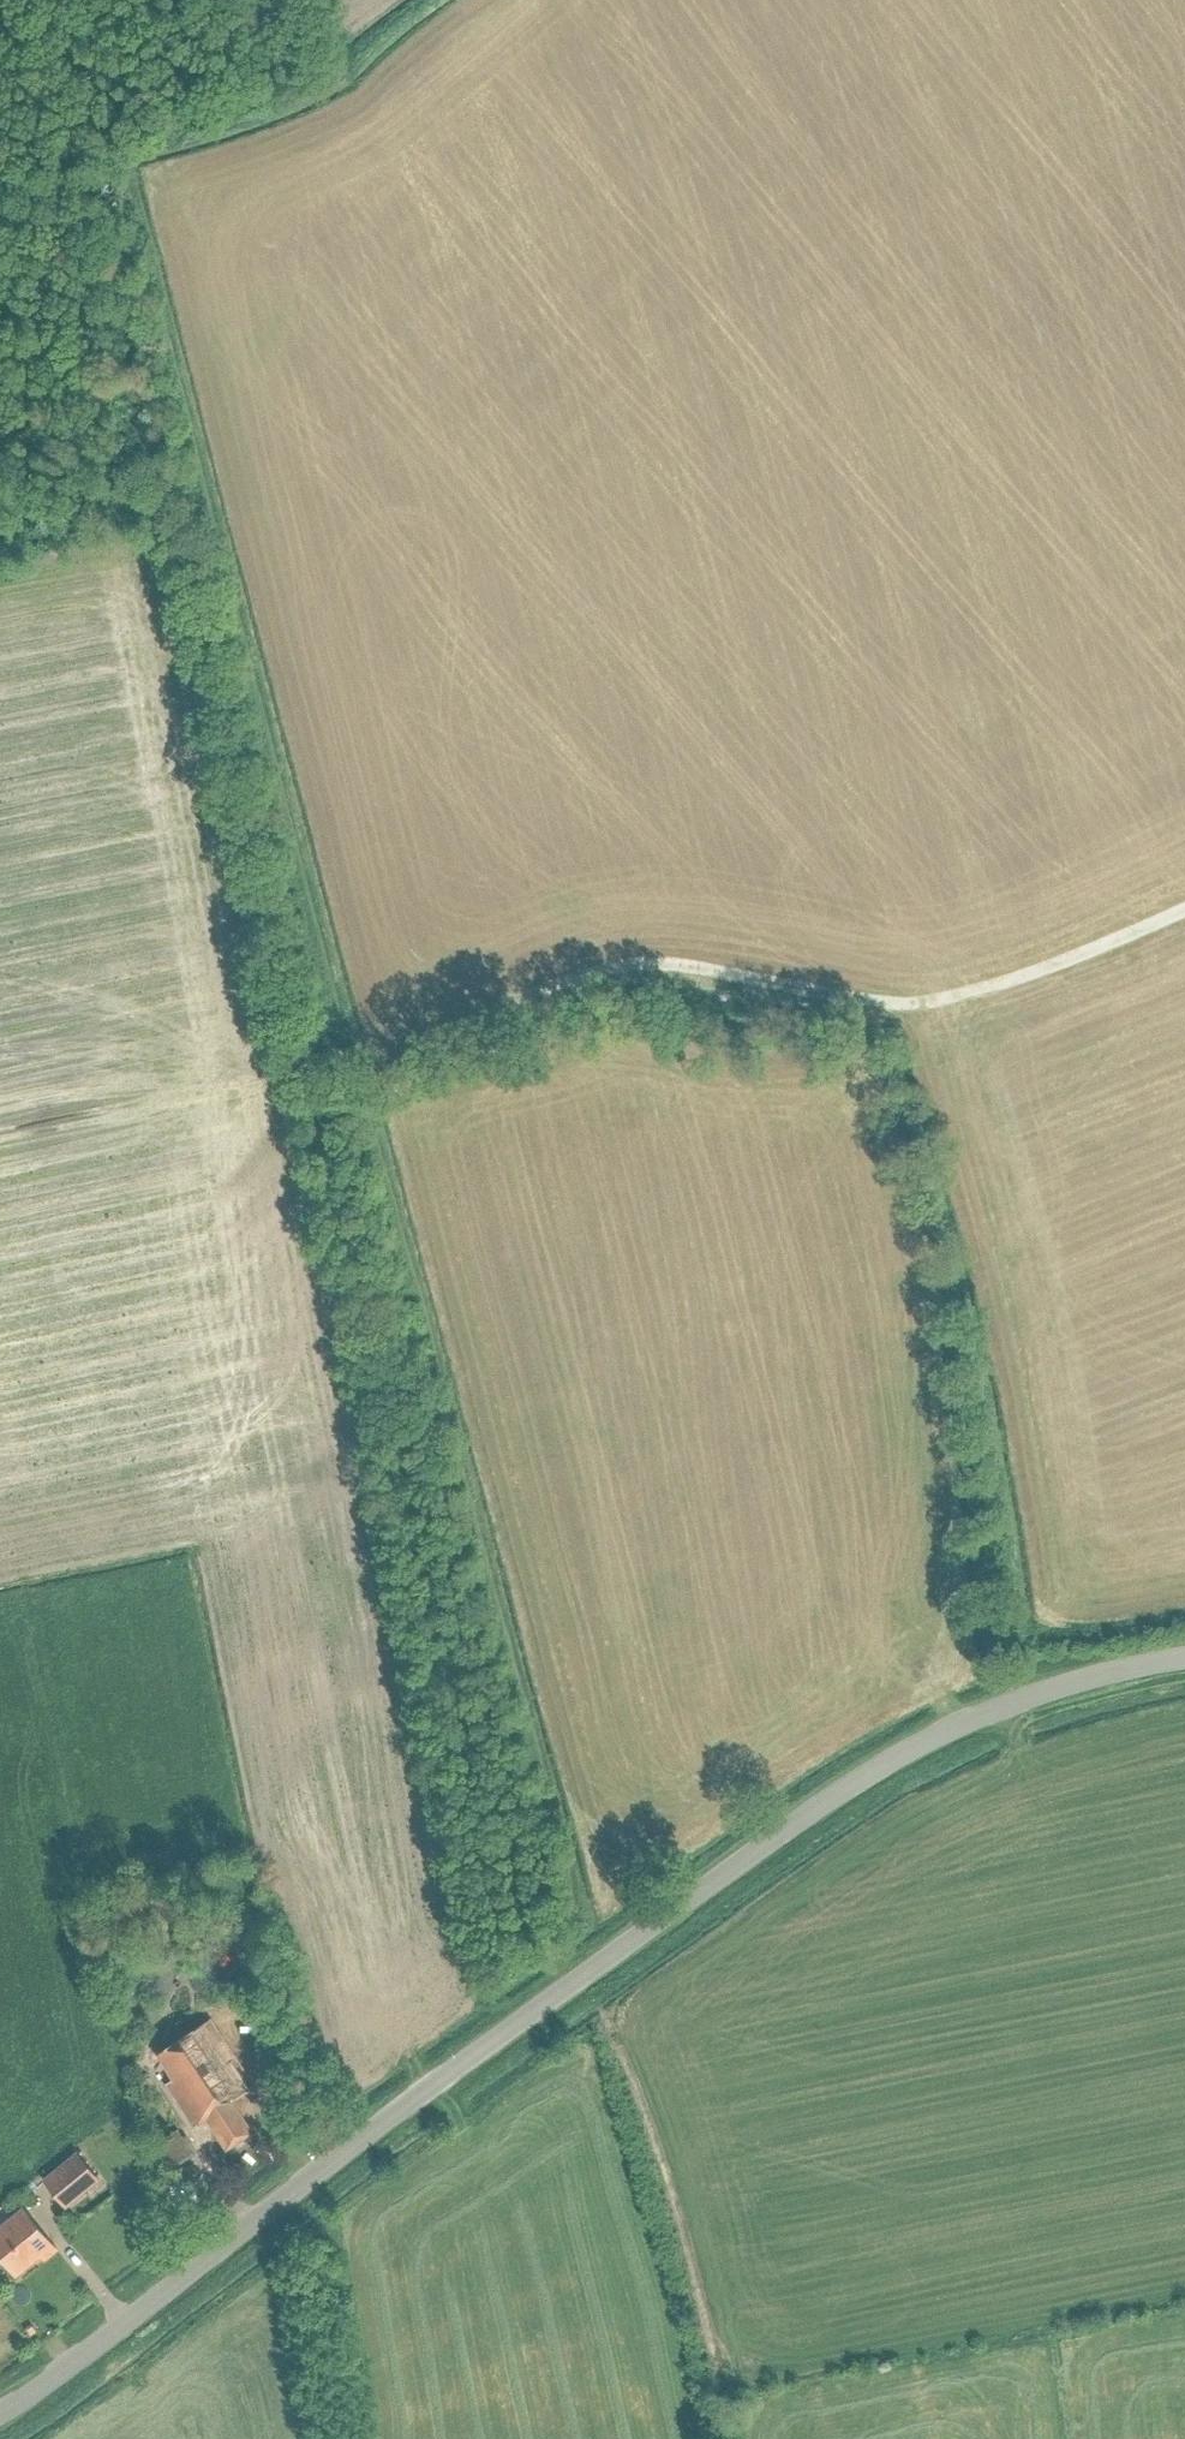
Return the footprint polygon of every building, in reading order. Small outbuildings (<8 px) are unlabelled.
[(255,2085),(211,2018),(148,2059),(151,2063),(157,2058),(172,2080),(165,2084),(192,2126),(205,2118),(225,2148),(252,2131),(232,2100),(255,2085)] [(194,2154),(178,2129),(148,2147),(163,2175),(194,2154)] [(44,2180),(55,2194),(67,2185),(74,2193),(96,2175),(78,2152),(44,2180)] [(23,2207),(0,2226),(0,2255),(16,2275),(41,2255),(45,2259),(57,2249),(23,2207)]
